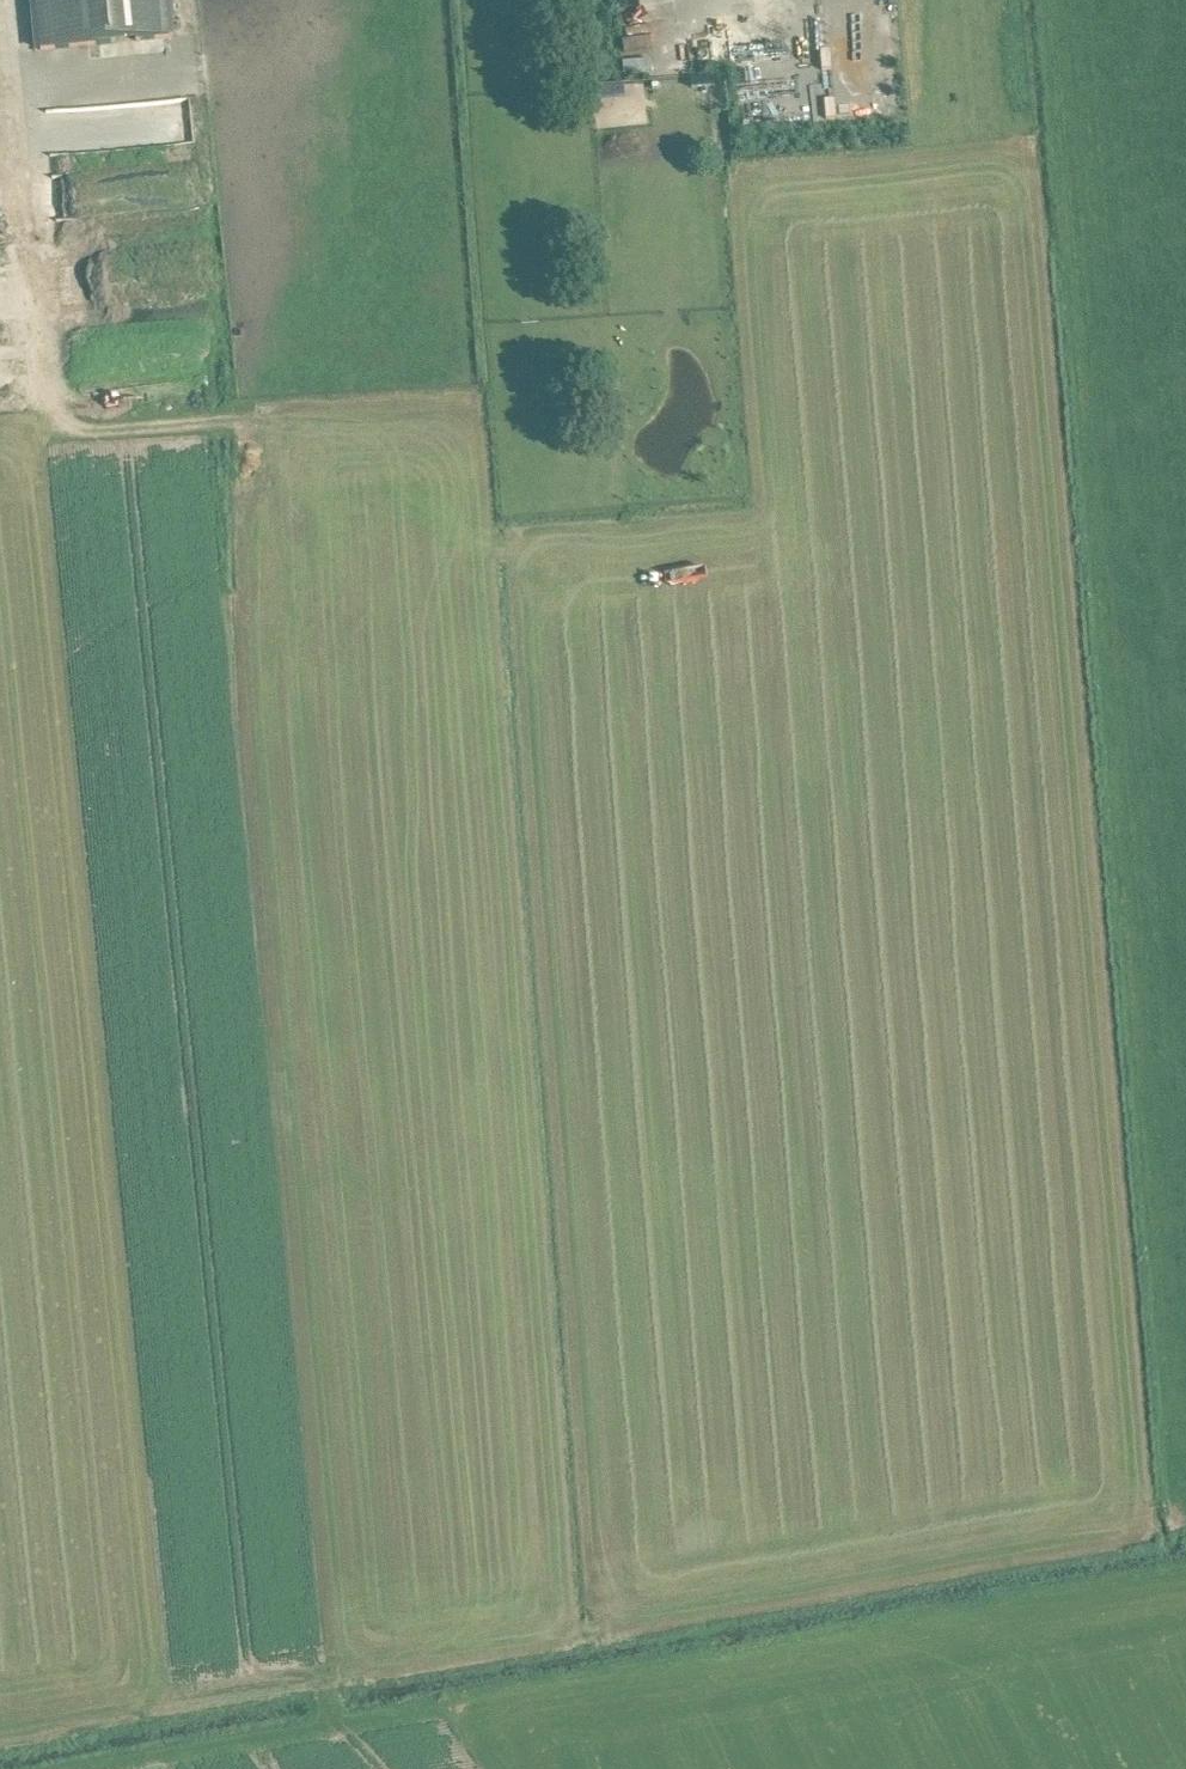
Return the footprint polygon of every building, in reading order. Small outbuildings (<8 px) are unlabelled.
[(40,50),(170,38),(166,0),(35,0),(40,50)]
